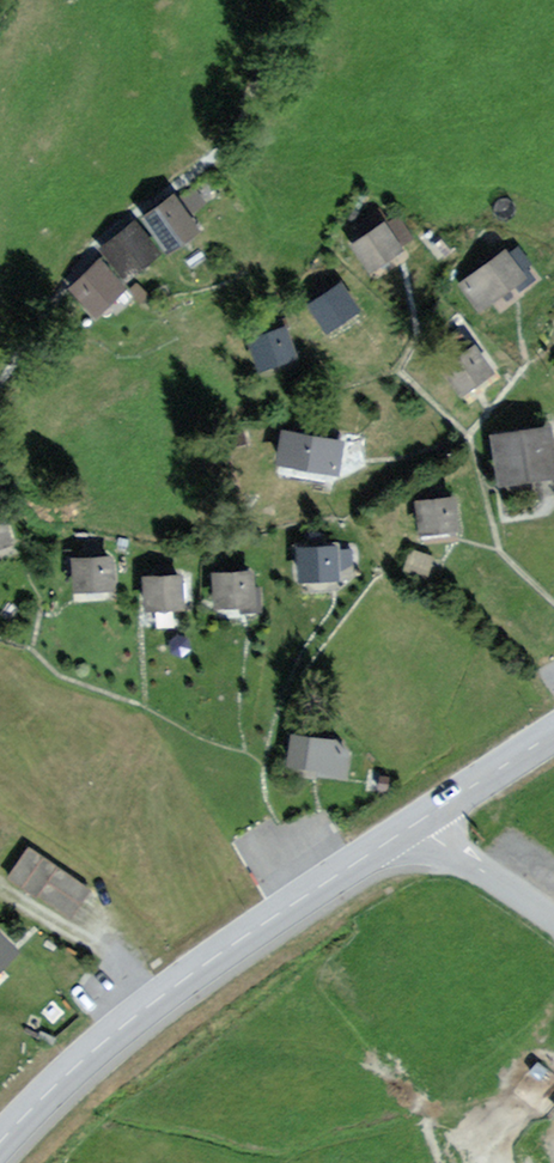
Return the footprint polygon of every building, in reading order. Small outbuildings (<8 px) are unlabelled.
[(177,193),(143,216),(166,251),(200,229),(177,193)] [(138,221),(100,247),(123,280),(161,253),(138,221)] [(387,225),(354,250),(369,270),(402,245),(387,225)] [(506,254),(464,286),(480,307),(522,274),(506,254)] [(129,290),(102,258),(68,287),(95,319),(129,290)] [(340,284),(312,302),(330,330),(358,312),(340,284)] [(285,329),(252,340),(261,368),(294,357),(285,329)] [(473,355),(454,366),(468,390),(487,378),(473,355)] [(342,441),(286,432),(281,461),(338,470),(342,441)] [(548,434),(501,439),(506,479),(552,475),(548,434)] [(456,502),(419,504),(421,535),(458,533),(456,502)] [(0,514),(0,545),(13,541),(3,513),(0,514)] [(439,559),(414,550),(405,573),(430,582),(439,559)] [(337,551),(303,553),(304,576),(338,575),(337,551)] [(110,557),(76,559),(78,591),(111,590),(110,557)] [(259,570),(211,572),(212,613),(260,612),(259,570)] [(177,577),(146,578),(147,608),(178,607),(177,577)] [(343,746),(294,738),(289,768),(350,779),(354,755),(342,753),(343,746)] [(96,886),(31,846),(9,881),(74,921),(96,886)] [(11,952),(0,940),(0,962),(11,952)]
